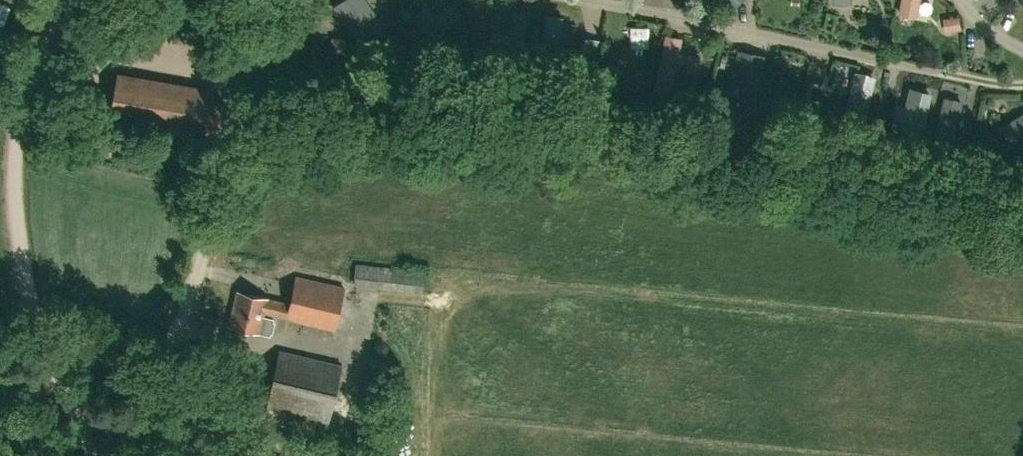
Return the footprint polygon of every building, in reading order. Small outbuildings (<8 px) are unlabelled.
[(365,0),(339,0),(337,1),(357,33),(378,21),(365,0)] [(934,6),(935,21),(946,20),(945,5),(934,6)] [(614,17),(616,40),(634,39),(632,16),(614,17)] [(649,44),(660,46),(664,27),(653,24),(649,44)] [(721,43),(719,92),(745,93),(747,44),(721,43)] [(876,93),(887,104),(911,83),(899,71),(876,93)] [(950,98),(962,100),(966,79),(933,73),(927,107),(947,111),(950,98)] [(224,131),(229,106),(213,103),(213,102),(115,86),(108,123),(207,139),(209,128),(224,131)] [(1022,141),(1022,106),(1019,100),(990,119),(1011,149),(1022,141)] [(354,265),(352,285),(422,291),(424,271),(354,265)] [(334,329),(344,289),(297,278),(290,305),(266,299),(267,299),(238,292),(230,326),(269,335),(270,332),(272,332),(274,322),(272,322),(274,315),(263,313),(264,311),(287,316),(287,318),(334,329)] [(326,431),(342,365),(279,351),(264,417),(326,431)]
